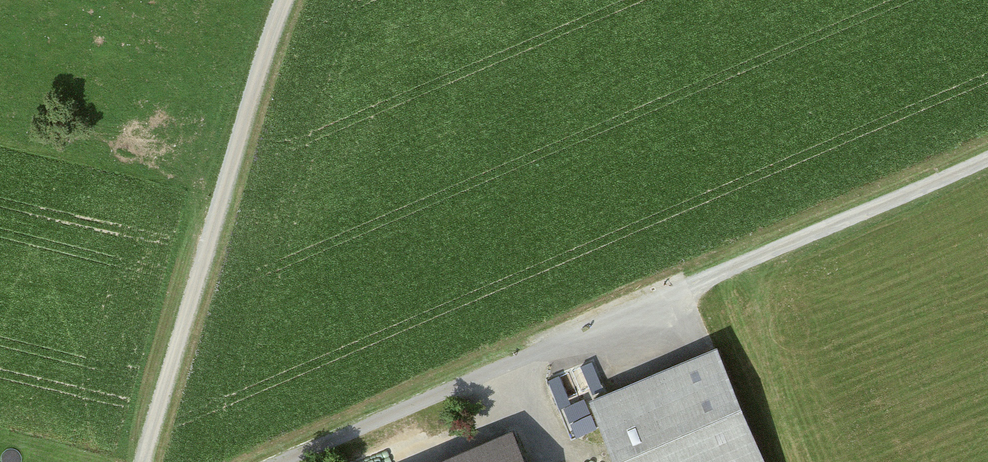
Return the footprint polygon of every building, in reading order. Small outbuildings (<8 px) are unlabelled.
[(715,353),(594,403),(619,461),(761,461),(715,353)] [(508,437),(450,461),(519,461),(508,437)]
